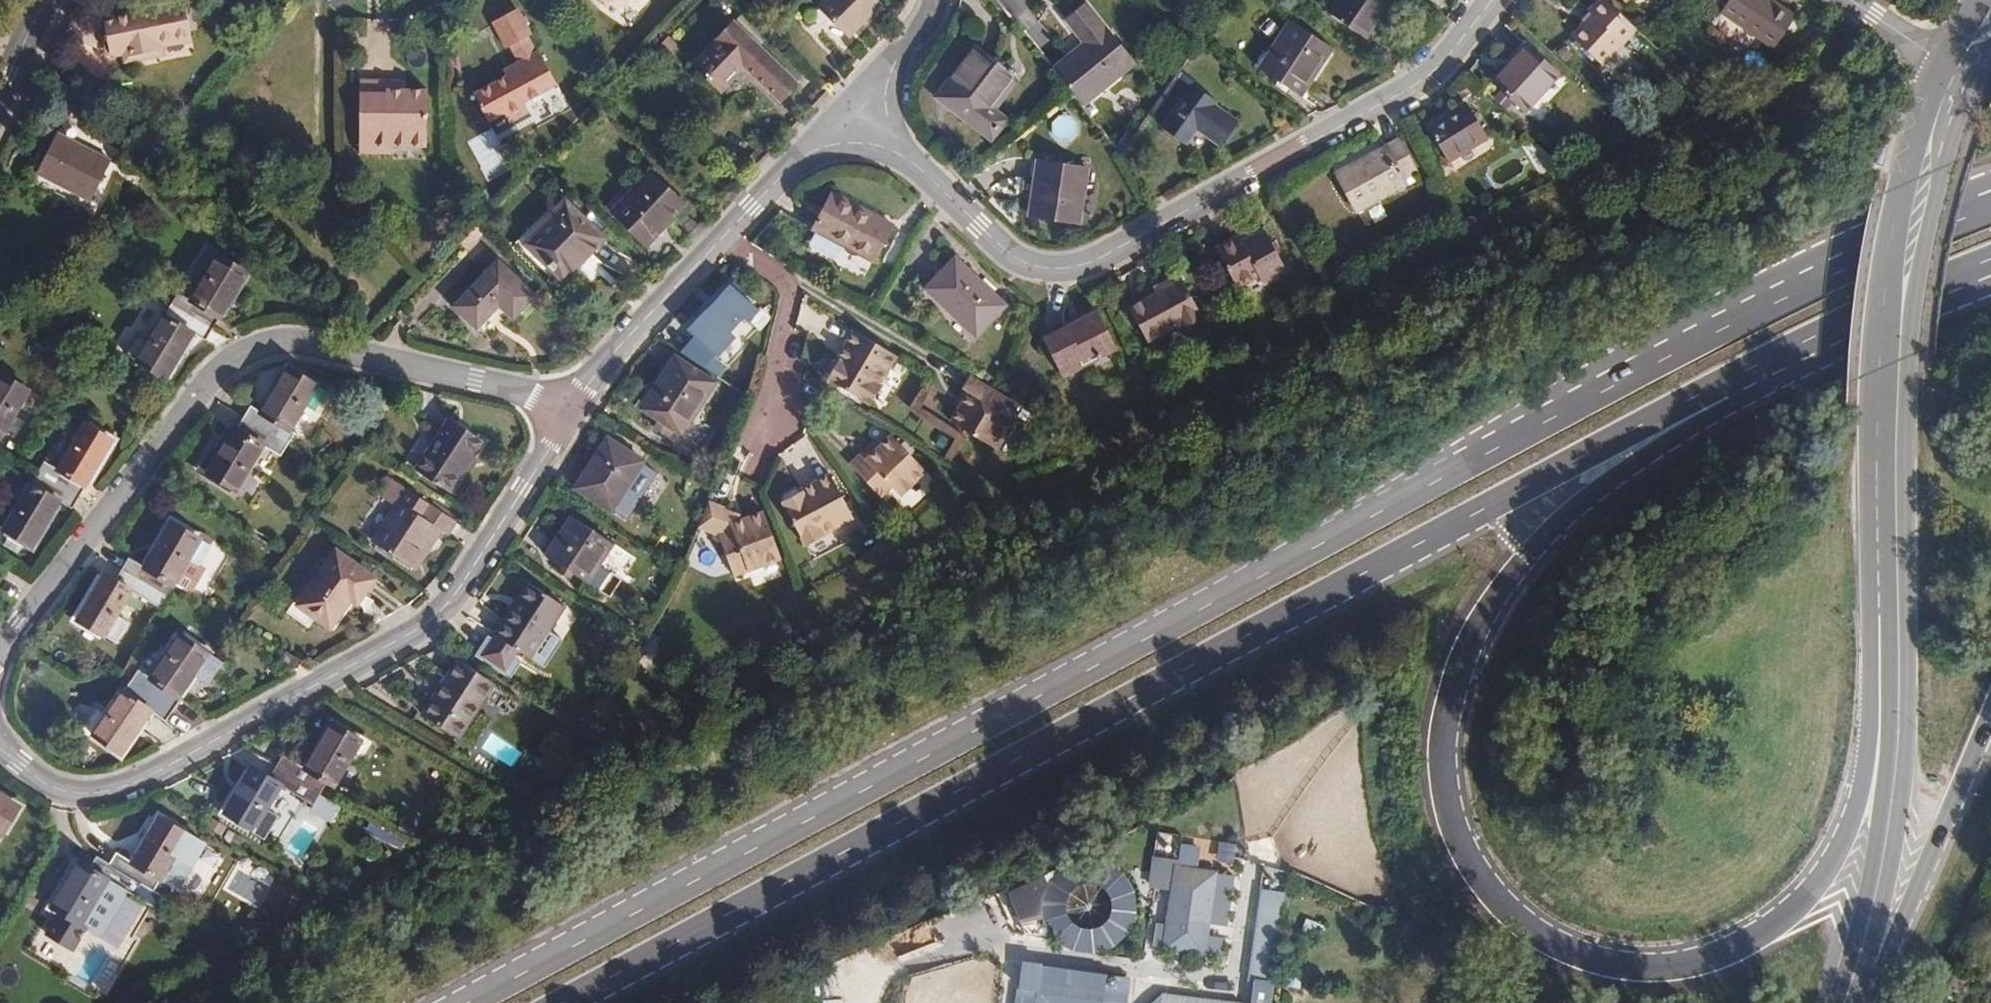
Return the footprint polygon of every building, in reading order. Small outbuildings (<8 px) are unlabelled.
[(207,21),(207,17),(207,13),(205,10),(203,8),(199,6),(197,6),(194,6),(191,7),(190,1),(179,3),(178,0),(157,0),(149,11),(144,9),(138,10),(105,15),(107,31),(103,34),(105,45),(110,48),(112,48),(132,45),(133,52),(163,48),(162,40),(196,35),(195,30),(201,29),(207,21)] [(157,0),(146,0),(137,2),(138,10),(144,9),(149,11),(157,0)] [(879,0),(825,0),(818,8),(849,38),(882,3),(879,0)] [(1331,14),(1364,37),(1391,0),(1341,0),(1331,14)] [(1605,0),(1598,0),(1588,10),(1592,14),(1572,35),(1604,65),(1637,29),(1605,0)] [(1720,12),(1775,48),(1796,16),(1772,0),(1728,0),(1720,12)] [(1087,104),(1136,64),(1088,2),(1065,21),(1083,43),(1056,65),(1075,89),(1085,101),(1087,104)] [(505,114),(510,123),(530,113),(525,103),(558,85),(539,50),(536,51),(529,37),(532,35),(519,8),(493,22),(507,49),(511,46),(519,61),(504,69),(507,74),(473,92),(489,122),(505,114)] [(1289,19),(1258,68),(1302,96),(1334,47),(1289,19)] [(693,64),(721,91),(745,67),(781,100),(798,83),(734,21),(693,64)] [(1494,81),(1526,110),(1559,72),(1527,44),(1494,81)] [(940,96),(991,136),(1007,116),(989,102),(1013,73),(978,46),(940,96)] [(1075,89),(1056,65),(1052,68),(1068,87),(1072,92),(1075,89)] [(1152,112),(1164,121),(1160,126),(1185,145),(1197,129),(1221,147),(1240,122),(1215,104),(1218,101),(1193,82),(1188,88),(1177,79),(1152,112)] [(428,146),(429,89),(388,88),(388,81),(361,80),(360,119),(372,119),(372,153),(394,153),(394,145),(428,146)] [(1085,101),(1075,89),(1072,92),(1083,107),(1087,104),(1085,101)] [(1427,126),(1449,162),(1489,138),(1467,102),(1427,126)] [(372,153),(372,119),(360,119),(360,152),(372,153)] [(111,160),(58,132),(37,173),(90,201),(111,160)] [(1357,211),(1408,183),(1405,177),(1417,171),(1400,139),(1337,174),(1357,211)] [(1031,218),(1078,225),(1087,166),(1040,159),(1031,218)] [(613,210),(649,244),(686,204),(651,170),(613,210)] [(832,192),(813,229),(874,261),(893,225),(832,192)] [(516,243),(565,290),(597,257),(591,251),(604,237),(567,201),(540,228),(535,223),(516,243)] [(1216,248),(1237,287),(1260,276),(1263,283),(1287,269),(1266,229),(1242,241),(1239,236),(1216,248)] [(596,261),(628,281),(638,266),(607,245),(596,261)] [(221,316),(248,271),(218,254),(192,299),(181,293),(174,305),(213,328),(219,317),(221,316)] [(953,310),(977,334),(1006,305),(955,257),(925,287),(950,311),(953,310)] [(498,259),(453,305),(478,328),(499,306),(513,320),(536,295),(498,259)] [(1147,341),(1202,311),(1181,275),(1161,285),(1164,291),(1155,295),(1130,309),(1147,341)] [(694,335),(680,352),(703,368),(714,354),(718,357),(737,336),(732,331),(746,317),(751,321),(762,309),(734,282),(722,293),(725,295),(710,309),(708,307),(687,328),(694,335)] [(1164,291),(1161,285),(1152,289),(1155,295),(1164,291)] [(167,379),(194,332),(206,339),(213,328),(174,305),(169,313),(166,315),(139,362),(167,379)] [(1067,331),(1082,324),(1080,319),(1097,310),(1095,308),(1064,324),(1065,327),(1067,331)] [(1118,348),(1097,310),(1080,319),(1082,324),(1067,331),(1065,327),(1042,339),(1059,372),(1078,361),(1081,367),(1118,348)] [(878,387),(896,359),(853,332),(840,353),(844,355),(840,362),(835,359),(830,361),(822,373),(824,379),(868,406),(879,389),(878,387)] [(840,362),(844,355),(840,353),(836,359),(835,359),(840,362)] [(674,354),(639,407),(683,436),(719,383),(674,354)] [(291,430),(306,405),(315,411),(328,390),(287,364),(259,410),(251,405),(244,416),(283,441),(288,444),(295,433),(291,430)] [(30,389),(0,372),(0,433),(3,434),(30,389)] [(993,454),(1020,411),(992,393),(983,387),(972,381),(963,396),(966,398),(971,400),(961,415),(958,413),(949,428),(993,454)] [(961,415),(971,400),(966,398),(956,412),(958,413),(961,415)] [(236,492),(264,446),(280,456),(288,444),(283,441),(244,416),(237,429),(235,427),(220,452),(211,447),(198,469),(236,492)] [(449,416),(415,468),(450,491),(484,439),(449,416)] [(79,496),(113,439),(84,422),(57,468),(44,460),(37,471),(79,496)] [(607,436),(574,488),(612,512),(644,460),(607,436)] [(897,495),(922,472),(888,437),(876,448),(877,449),(865,462),(858,454),(847,465),(878,497),(889,487),(897,495)] [(865,462),(877,449),(876,448),(871,442),(858,454),(865,462)] [(32,546),(60,501),(72,508),(79,496),(37,471),(3,529),(32,546)] [(855,514),(832,471),(810,483),(812,486),(810,487),(805,490),(803,486),(797,484),(786,490),(784,497),(808,542),(828,532),(827,529),(855,514)] [(410,566),(426,539),(431,543),(439,529),(447,534),(456,520),(386,475),(381,483),(386,486),(380,496),(395,505),(371,541),(410,566)] [(783,557),(766,510),(752,516),(751,519),(733,525),(725,505),(711,500),(701,524),(720,531),(735,573),(783,557)] [(751,519),(752,516),(751,516),(725,505),(733,525),(751,519)] [(587,583),(614,544),(571,515),(544,554),(587,583)] [(198,564),(209,545),(170,521),(144,566),(128,557),(122,568),(167,595),(174,585),(189,559),(198,564)] [(336,550),(298,604),(329,627),(355,590),(362,595),(374,577),(336,550)] [(117,614),(132,590),(160,607),(167,595),(122,568),(115,579),(103,572),(76,618),(116,641),(129,621),(117,614)] [(491,637),(542,670),(560,645),(547,636),(567,605),(529,581),(491,637)] [(208,681),(222,661),(180,633),(151,677),(139,669),(131,681),(173,709),(180,698),(179,695),(195,673),(208,681)] [(294,672),(301,661),(285,651),(278,663),(294,672)] [(457,658),(421,714),(459,739),(495,683),(457,658)] [(122,754),(151,711),(165,720),(173,709),(131,681),(107,715),(98,709),(85,729),(122,754)] [(334,786),(350,760),(359,765),(372,744),(333,720),(304,768),(282,755),(275,766),(319,793),(326,781),(334,786)] [(267,810),(282,785),(313,803),(319,793),(275,766),(269,776),(251,765),(223,811),(262,834),(274,814),(267,810)] [(20,805),(0,792),(0,838),(20,805)] [(186,860),(198,839),(157,815),(134,855),(138,858),(164,874),(175,854),(186,860)] [(185,888),(195,896),(225,858),(216,850),(185,888)] [(164,874),(138,858),(134,855),(131,860),(116,851),(109,863),(136,878),(140,881),(167,898),(174,886),(161,878),(164,874)] [(81,923),(109,878),(133,893),(140,881),(136,878),(109,863),(101,858),(96,855),(89,866),(78,859),(51,906),(61,912),(48,933),(73,948),(87,926),(81,923)] [(1202,953),(1214,873),(1177,868),(1165,947),(1202,953)] [(1265,889),(1253,974),(1277,978),(1289,892),(1265,889)] [(1094,999),(1101,948),(1104,924),(1029,915),(1019,987),(1034,990),(1094,999)] [(1117,950),(1120,926),(1104,924),(1101,948),(1117,950)] [(1034,990),(1019,987),(1017,1002),(1032,1002),(1034,990)] [(1103,1000),(1094,999),(1034,990),(1032,1002),(1103,1002),(1103,1000)]
